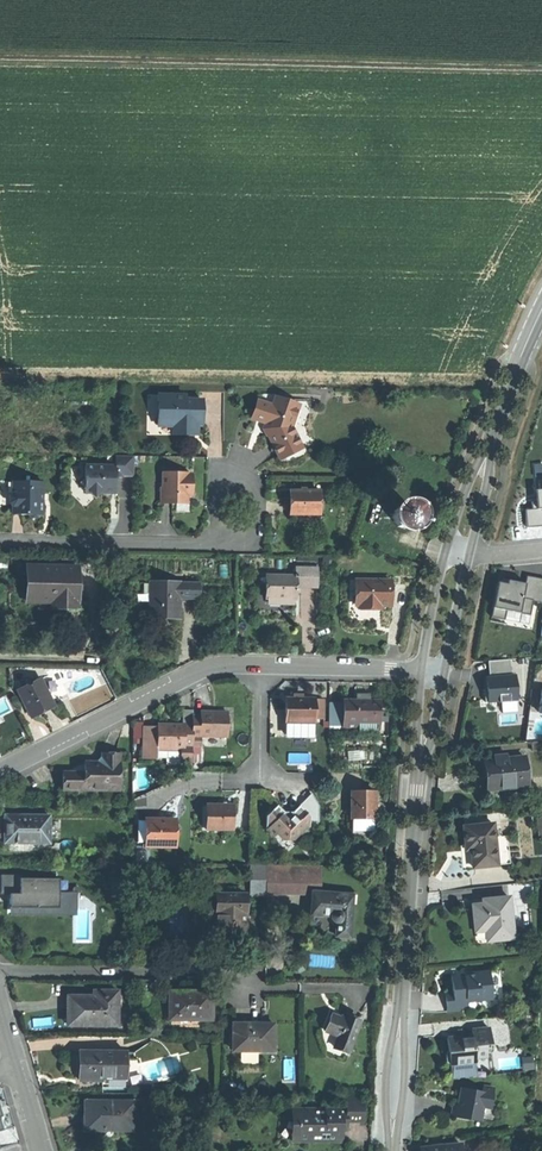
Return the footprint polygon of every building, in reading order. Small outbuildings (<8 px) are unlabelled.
[(195,420),(203,421),(203,399),(186,399),(186,395),(157,394),(156,421),(174,421),(173,429),(184,429),(195,429),(195,420)] [(299,442),(292,428),(297,411),(294,403),(277,397),(274,406),(259,401),(252,418),(267,422),(271,432),(268,437),(272,445),(277,454),(284,455),(297,450),(299,442)] [(116,477),(134,477),(134,456),(116,456),(116,466),(85,466),(85,478),(80,483),(85,488),(85,493),(90,493),(95,498),(100,493),(107,493),(116,493),(116,477)] [(186,492),(192,492),(192,474),(187,474),(187,472),(163,472),(163,487),(160,487),(160,501),(171,501),(186,501),(186,492)] [(526,526),(541,525),(541,479),(538,479),(539,489),(531,490),(532,507),(524,508),(526,526)] [(43,499),(41,499),(41,489),(43,489),(43,481),(13,480),(12,491),(10,494),(9,501),(12,505),(11,513),(22,513),(28,514),(31,516),(38,516),(42,514),(43,499)] [(292,512),(320,513),(321,491),(293,490),(292,502),(292,512)] [(404,506),(399,507),(395,510),(392,514),(391,518),(392,523),(395,527),(399,529),(403,530),(408,530),(412,527),(415,523),(415,518),(415,514),(412,510),(408,507),(404,506)] [(297,574),(297,585),(318,585),(318,566),(296,566),(296,574),(297,574)] [(65,609),(79,609),(79,568),(28,568),(28,603),(53,603),(53,609),(65,609)] [(297,598),(297,585),(297,574),(296,574),(266,574),(266,598),(281,598),(297,598)] [(491,617),(504,620),(507,608),(531,613),(533,602),(541,603),(541,579),(527,576),(525,584),(508,580),(507,584),(506,588),(497,586),(491,617)] [(377,604),(388,604),(388,580),(356,580),(356,603),(356,607),(367,607),(377,607),(377,604)] [(178,598),(178,584),(149,583),(148,620),(162,620),(178,620),(178,598)] [(199,584),(178,584),(178,598),(199,598),(199,584)] [(486,678),(487,690),(484,690),(485,702),(499,701),(499,703),(510,702),(510,700),(518,700),(516,675),(511,676),(510,660),(488,661),(488,662),(490,662),(491,677),(486,678)] [(43,713),(53,708),(40,681),(17,692),(31,719),(43,713)] [(287,723),(316,722),(316,719),(316,711),(316,700),(316,699),(301,699),(287,700),(287,723)] [(316,700),(316,711),(324,711),(324,700),(316,700)] [(358,722),(380,722),(380,702),(370,702),(357,701),(344,701),(344,730),(358,731),(358,722)] [(193,709),(183,711),(183,723),(193,723),(193,713),(193,709)] [(192,735),(201,735),(226,736),(226,722),(227,710),(200,709),(199,713),(193,713),(193,723),(192,735)] [(316,711),(316,719),(325,719),(324,711),(316,711)] [(157,747),(173,747),(185,747),(185,744),(192,744),(192,735),(193,723),(183,723),(171,722),(157,722),(157,725),(157,747)] [(316,736),(316,722),(287,723),(288,737),(316,736)] [(141,754),(156,755),(157,747),(157,725),(142,725),(141,754)] [(201,735),(192,735),(192,744),(192,756),(200,757),(201,735)] [(531,742),(532,750),(541,749),(541,741),(531,742)] [(173,755),(173,747),(157,747),(156,755),(173,755)] [(173,755),(184,756),(185,747),(173,747),(173,755)] [(93,763),(86,763),(64,773),(64,789),(121,790),(121,763),(120,763),(120,753),(104,753),(104,758),(99,763),(93,763)] [(491,760),(482,761),(484,777),(485,789),(524,784),(521,757),(503,759),(491,760)] [(353,820),(375,820),(375,792),(353,791),(353,804),(353,820)] [(207,829),(234,829),(234,804),(221,803),(208,803),(207,829)] [(294,836),(298,839),(310,827),(311,819),(299,806),(292,811),(287,811),(282,811),(277,804),(265,815),(264,827),(275,839),(278,836),(286,844),(294,836)] [(4,842),(48,843),(49,816),(4,815),(4,828),(4,842)] [(177,847),(177,820),(164,820),(150,820),(150,821),(150,842),(150,846),(177,847)] [(150,842),(150,821),(142,821),(141,842),(150,842)] [(472,868),(496,865),(492,824),(463,827),(465,845),(471,849),(471,857),(472,868)] [(132,873),(132,864),(117,864),(117,873),(132,873)] [(144,864),(132,864),(132,873),(144,873),(144,864)] [(266,892),(267,865),(251,865),(250,894),(266,894),(266,892)] [(315,893),(323,894),(324,866),(267,865),(266,892),(315,896),(315,893)] [(27,907),(56,908),(57,879),(22,878),(22,875),(0,874),(0,894),(14,895),(17,895),(16,907),(27,907)] [(315,893),(315,896),(313,917),(330,918),(334,922),(338,926),(338,938),(351,938),(354,896),(323,894),(315,893)] [(247,894),(218,894),(217,913),(222,913),(222,934),(234,934),(247,934),(247,894)] [(27,911),(27,907),(16,907),(17,895),(14,895),(14,911),(27,911)] [(486,934),(487,943),(513,941),(509,899),(483,902),(483,906),(472,907),(474,924),(481,923),(486,932),(486,934)] [(486,934),(486,932),(481,923),(474,924),(475,930),(475,935),(486,934)] [(452,991),(445,992),(447,1012),(468,1010),(467,1002),(492,999),(489,971),(472,973),(472,974),(451,977),(451,985),(452,991)] [(170,1017),(210,1017),(210,989),(191,989),(170,989),(170,1017)] [(65,1025),(116,1026),(116,991),(92,991),(92,995),(66,995),(65,1010),(65,1025)] [(347,1017),(345,1021),(331,1016),(329,1024),(325,1033),(339,1038),(335,1049),(349,1054),(361,1022),(347,1017)] [(234,1022),(233,1050),(276,1051),(277,1023),(255,1022),(234,1022)] [(487,1039),(491,1039),(490,1028),(474,1030),(475,1039),(464,1040),(464,1038),(451,1040),(452,1046),(452,1050),(447,1054),(448,1061),(453,1064),(454,1065),(478,1062),(477,1058),(489,1056),(488,1048),(487,1039)] [(98,1076),(123,1076),(123,1049),(76,1049),(75,1064),(75,1080),(98,1080),(98,1076)] [(532,1060),(523,1061),(524,1070),(533,1069),(532,1060)] [(478,1062),(454,1065),(453,1064),(455,1078),(480,1075),(478,1062)] [(462,1099),(461,1105),(457,1105),(455,1118),(483,1122),(485,1107),(493,1109),(496,1089),(486,1087),(485,1093),(464,1089),(462,1099)] [(364,1095),(346,1095),(346,1104),(364,1104),(364,1095)] [(113,1130),(135,1131),(135,1103),(86,1102),(86,1110),(86,1116),(89,1116),(89,1127),(113,1128),(113,1130)] [(346,1104),(346,1111),(346,1121),(364,1122),(364,1104),(346,1104)] [(346,1121),(346,1111),(288,1110),(288,1111),(298,1111),(298,1141),(341,1141),(341,1130),(341,1121),(346,1121)]
